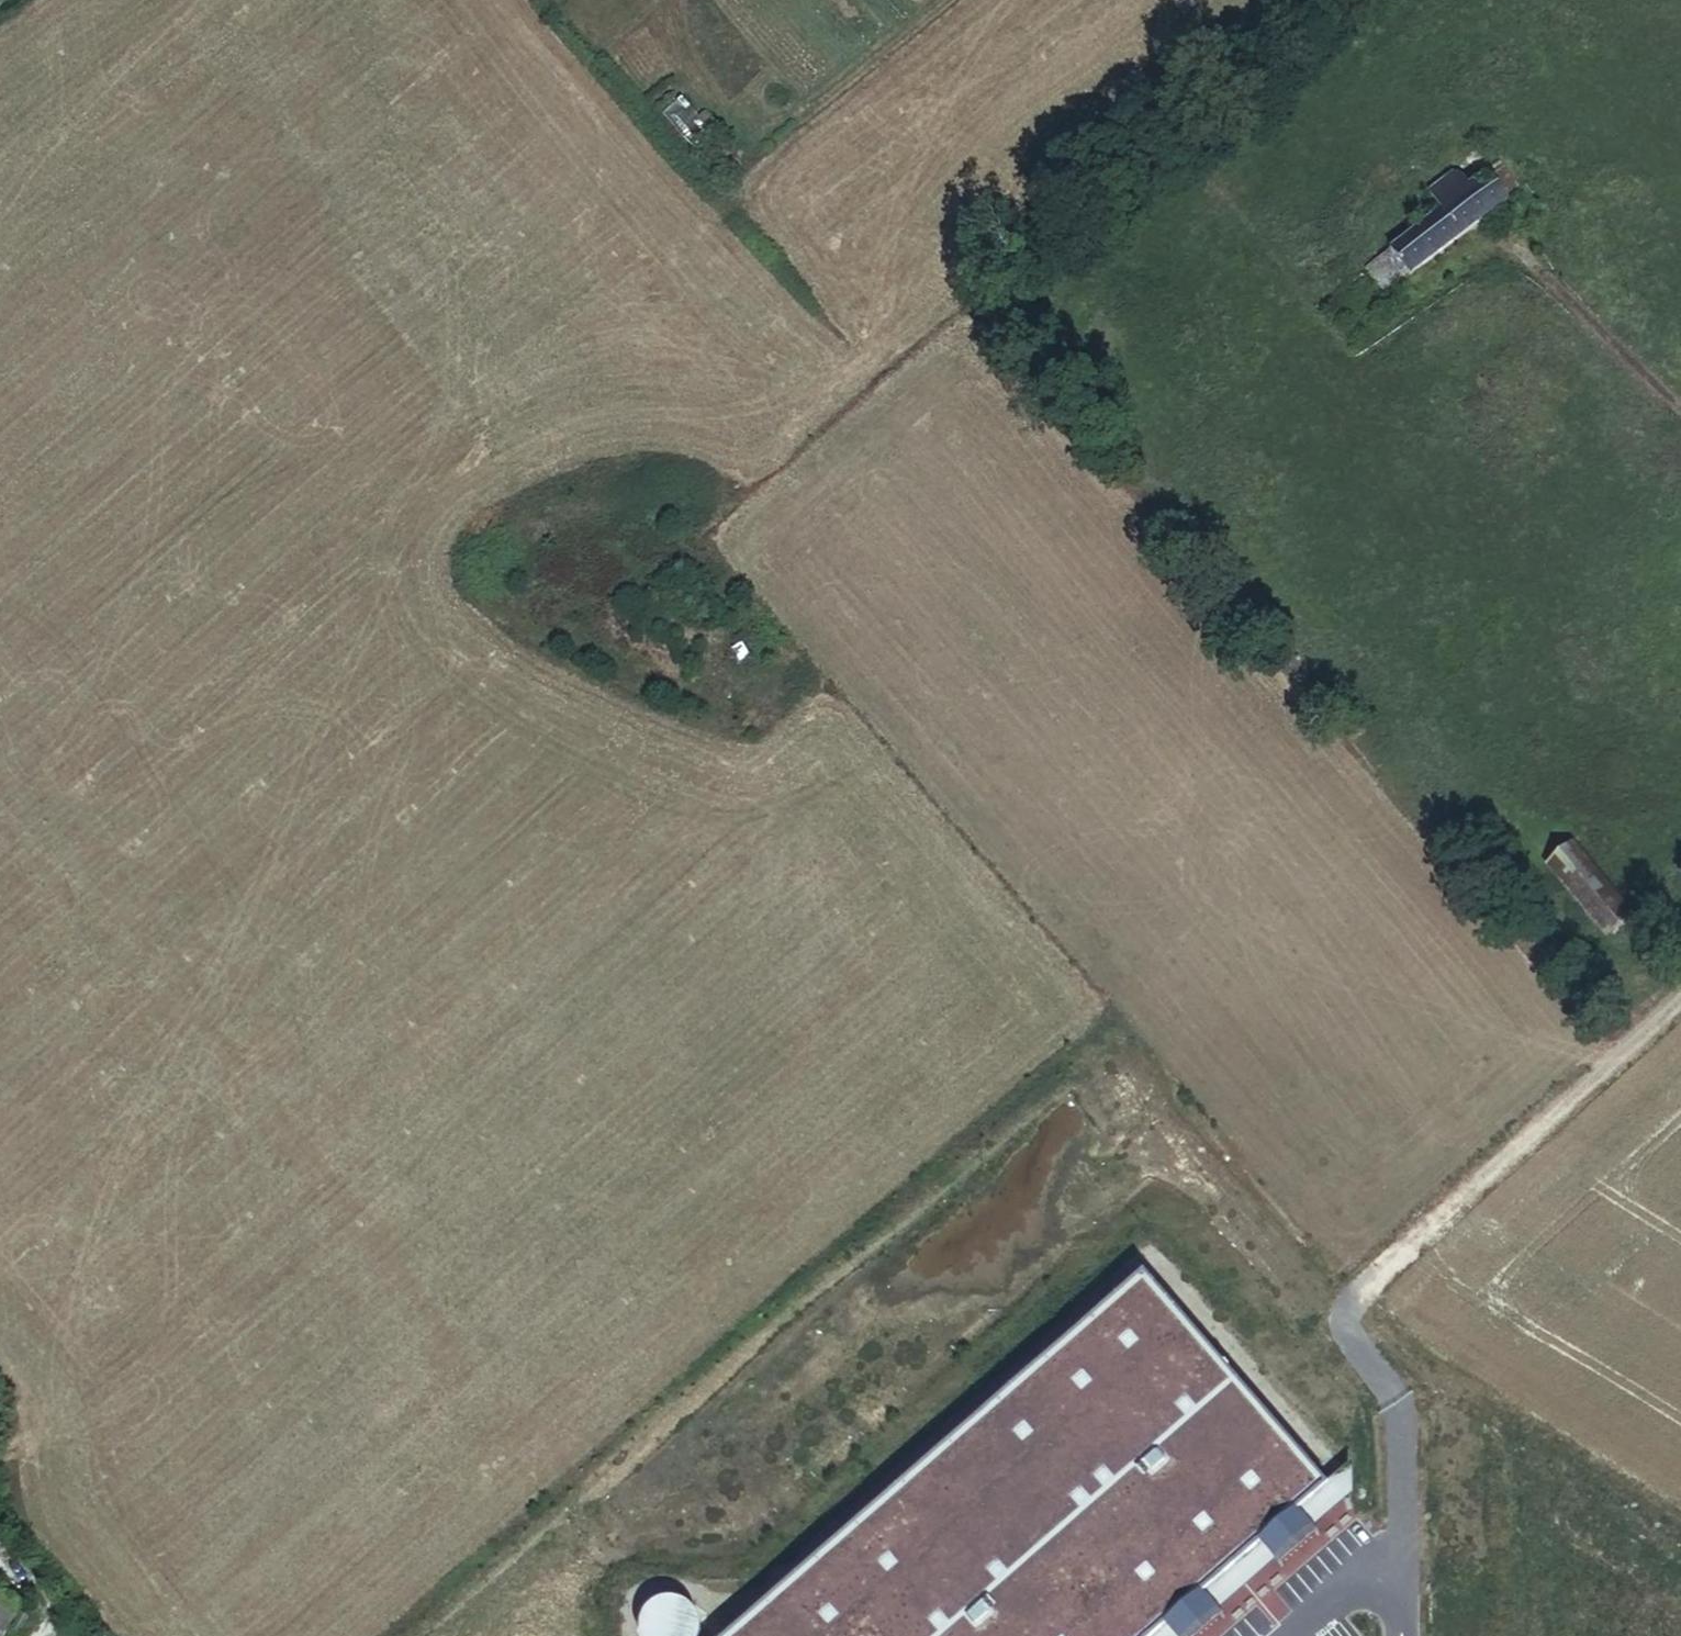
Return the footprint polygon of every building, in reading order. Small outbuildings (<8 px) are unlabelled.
[(1479,175),(1484,181),(1501,202),(1514,191),(1492,165),(1479,175)] [(1386,260),(1362,280),(1380,301),(1403,282),(1406,285),(1504,205),(1501,202),(1484,181),(1474,188),(1466,178),(1456,186),(1450,178),(1420,202),(1432,217),(1383,257),(1386,260)] [(1568,842),(1544,864),(1603,930),(1627,908),(1568,842)] [(1137,1275),(737,1635),(1161,1635),(1328,1485),(1137,1275)] [(15,1608),(0,1600),(0,1635),(1,1635),(15,1608)]
